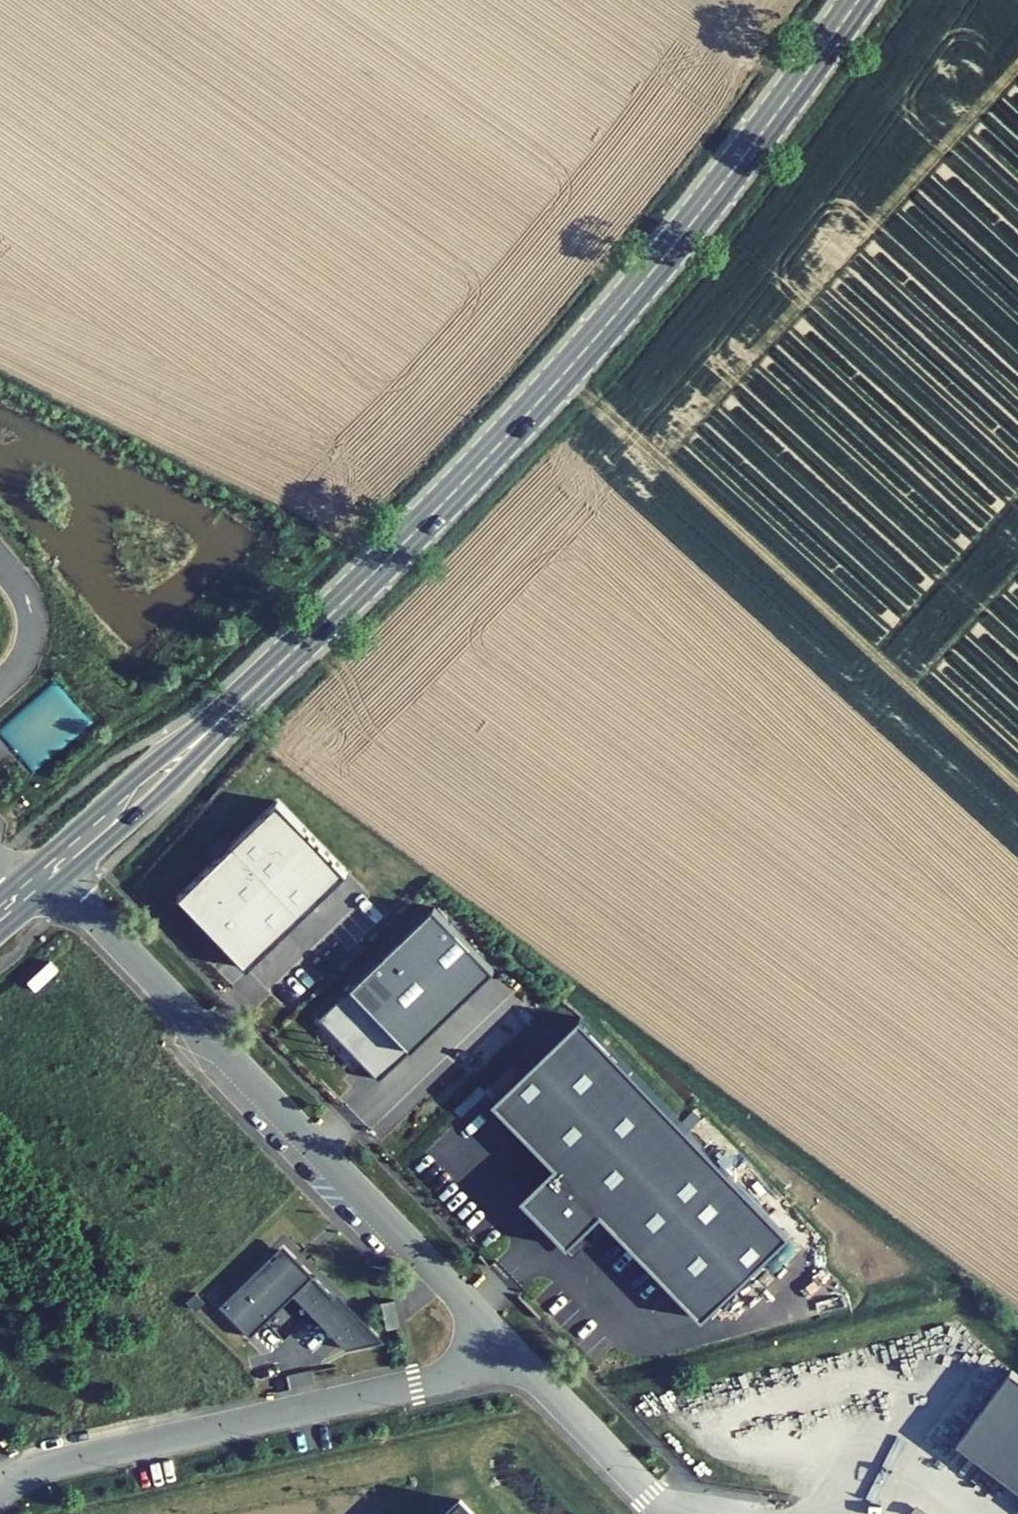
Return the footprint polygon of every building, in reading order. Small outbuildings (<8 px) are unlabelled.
[(275,804),(179,897),(245,965),(347,872),(275,804)] [(435,909),(352,988),(410,1048),(412,1051),(495,972),(435,909)] [(410,1048),(352,988),(321,1017),(378,1078),(410,1048)] [(790,1234),(588,1021),(500,1104),(561,1169),(527,1201),(574,1250),(608,1218),(702,1317),(790,1234)] [(273,1255),(222,1303),(253,1335),(297,1293),(349,1348),(379,1340),(314,1271),(310,1275),(285,1249),(275,1258),(273,1255)] [(398,1324),(392,1298),(380,1301),(386,1327),(398,1324)] [(1009,1368),(955,1440),(1017,1487),(1017,1375),(1009,1368)] [(464,1502),(451,1513),(475,1513),(464,1502)]
